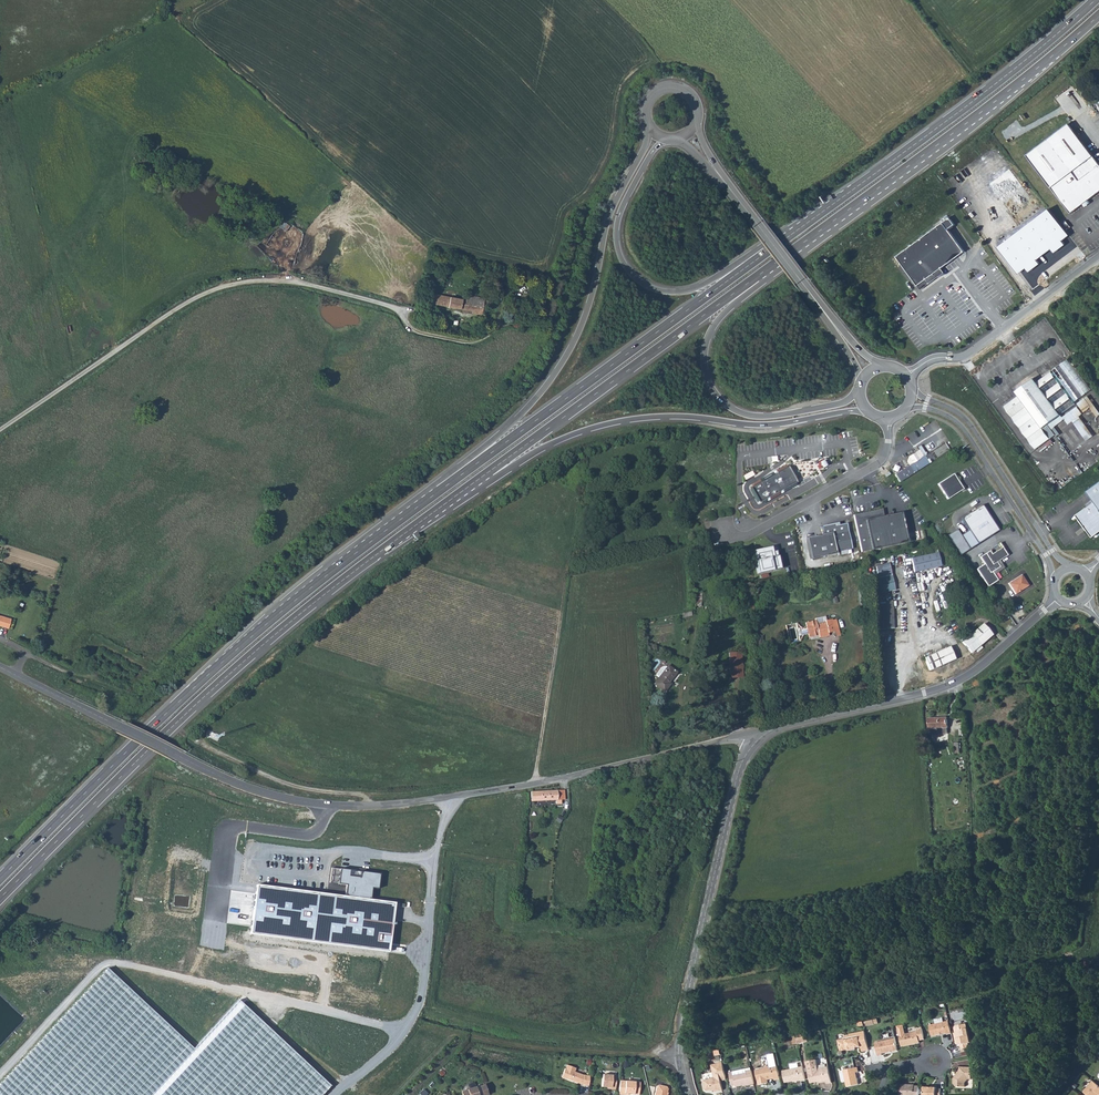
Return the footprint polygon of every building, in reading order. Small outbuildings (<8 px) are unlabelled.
[(1029,154),(1072,212),(1098,192),(1098,160),(1071,122),(1029,154)] [(1011,168),(991,183),(1021,223),(1041,208),(1011,168)] [(1069,235),(1050,209),(1001,245),(1021,272),(1027,268),(1029,272),(1040,263),(1037,260),(1051,249),(1054,253),(1065,244),(1063,240),(1069,235)] [(951,216),(897,254),(917,284),(941,267),(965,251),(949,228),(956,223),(951,216)] [(287,230),(290,224),(282,221),(280,227),(287,230)] [(941,267),(917,284),(920,288),(944,271),(941,267)] [(441,274),(440,280),(450,282),(451,280),(454,280),(454,276),(447,275),(441,274)] [(460,306),(462,296),(460,296),(428,290),(427,299),(460,306)] [(460,306),(471,308),(471,310),(480,312),(482,300),(482,295),(463,291),(462,296),(460,306)] [(1054,374),(1056,377),(1066,371),(1079,389),(1069,395),(1072,399),(1075,397),(1086,411),(1092,407),(1094,410),(1088,414),(1093,421),(1098,416),(1098,411),(1067,365),(1054,374)] [(1005,406),(1036,449),(1050,438),(1042,427),(1047,424),(1061,414),(1075,404),(1072,399),(1069,395),(1056,377),(1054,374),(1052,371),(1038,382),(1035,377),(1022,387),(1025,391),(1005,406)] [(1078,406),(1063,417),(1068,424),(1083,413),(1078,406)] [(1085,416),(1079,420),(1083,427),(1089,423),(1085,416)] [(1047,424),(1042,427),(1050,438),(1055,435),(1047,424)] [(933,441),(922,448),(926,454),(937,447),(933,441)] [(926,454),(922,448),(921,446),(918,447),(920,450),(909,457),(908,462),(910,466),(896,475),(900,481),(931,462),(929,458),(928,459),(925,456),(927,455),(926,454)] [(785,468),(747,489),(756,505),(764,501),(766,500),(765,500),(777,493),(777,494),(779,493),(779,492),(794,484),(785,468)] [(954,475),(938,484),(947,500),(963,490),(960,486),(959,487),(957,484),(959,483),(954,475)] [(1093,537),(1098,532),(1098,482),(1088,491),(1093,498),(1095,501),(1087,507),(1076,515),(1093,537)] [(1085,504),(1087,507),(1095,501),(1093,498),(1085,504)] [(982,506),(961,519),(969,531),(977,545),(998,531),(982,506)] [(854,515),(854,516),(880,512),(881,517),(884,516),(882,509),(854,515)] [(880,512),(854,516),(861,551),(871,549),(871,550),(908,542),(901,513),(884,516),(881,517),(880,512)] [(823,535),(807,538),(811,559),(837,554),(836,552),(852,549),(847,524),(839,525),(836,526),(835,524),(822,527),(823,535)] [(977,545),(969,531),(961,535),(957,528),(947,534),(960,555),(977,545)] [(771,547),(753,551),(758,573),(780,569),(776,550),(772,551),(771,547)] [(977,569),(988,587),(998,581),(992,572),(1000,567),(996,562),(1007,555),(1002,548),(992,555),(990,551),(980,558),(984,564),(977,569)] [(939,552),(912,558),(915,572),(942,566),(939,552)] [(891,563),(877,566),(883,593),(897,590),(891,563)] [(1024,589),(1022,587),(1027,584),(1021,575),(1008,584),(1016,594),(1024,589)] [(8,628),(11,618),(0,615),(0,625),(8,628)] [(806,626),(798,628),(800,636),(808,635),(809,637),(815,636),(815,635),(818,634),(819,637),(828,635),(828,633),(834,631),(832,619),(826,620),(825,616),(815,618),(816,621),(806,623),(806,626)] [(963,641),(962,643),(971,653),(974,650),(976,653),(981,649),(979,646),(991,635),(982,624),(963,641)] [(949,647),(925,658),(930,670),(955,659),(949,647)] [(742,652),(730,653),(731,678),(743,677),(742,652)] [(670,666),(656,683),(666,691),(671,683),(670,682),(677,672),(670,666)] [(929,719),(930,729),(938,729),(939,735),(949,734),(947,717),(929,719)] [(561,803),(561,800),(565,800),(564,790),(531,791),(531,802),(556,800),(556,804),(561,803)] [(390,951),(396,902),(372,899),(373,887),(380,888),(382,873),(342,869),(339,884),(347,885),(345,895),(259,885),(252,933),(390,951)] [(949,1020),(943,1022),(942,1017),(934,1019),(935,1024),(929,1025),(931,1035),(946,1032),(947,1034),(952,1032),(949,1020)] [(954,1025),(956,1034),(958,1034),(959,1036),(955,1037),(956,1044),(958,1044),(960,1053),(970,1051),(968,1044),(971,1043),(968,1028),(962,1029),(961,1024),(954,1025)] [(922,1028),(918,1029),(918,1031),(906,1034),(904,1025),(898,1026),(902,1046),(921,1043),(920,1040),(925,1039),(922,1028)] [(838,1039),(840,1050),(846,1049),(847,1050),(855,1048),(855,1047),(861,1045),(862,1051),(869,1050),(865,1030),(849,1034),(849,1035),(844,1036),(844,1038),(838,1039)] [(805,1033),(797,1034),(799,1042),(806,1040),(805,1033)] [(896,1038),(875,1042),(878,1055),(883,1054),(882,1052),(898,1049),(896,1038)] [(768,1066),(763,1067),(761,1070),(754,1071),(757,1086),(765,1084),(764,1080),(772,1078),(772,1081),(779,1079),(773,1053),(766,1055),(768,1066)] [(817,1059),(807,1061),(811,1082),(827,1079),(828,1083),(833,1082),(829,1066),(819,1068),(817,1059)] [(702,1080),(704,1089),(707,1090),(712,1088),(713,1090),(722,1088),(721,1080),(727,1078),(723,1060),(717,1062),(717,1063),(711,1064),(714,1076),(709,1077),(709,1079),(702,1080)] [(586,1072),(583,1072),(574,1070),(575,1067),(566,1065),(565,1069),(564,1069),(562,1078),(579,1081),(582,1081),(585,1082),(585,1083),(590,1083),(591,1073),(586,1073),(586,1072)] [(804,1065),(783,1070),(785,1082),(795,1080),(796,1081),(801,1080),(801,1081),(807,1080),(804,1065)] [(856,1071),(859,1071),(858,1066),(843,1070),(847,1086),(859,1084),(857,1077),(855,1078),(854,1072),(856,1071)] [(752,1068),(746,1070),(745,1067),(732,1070),(733,1075),(729,1076),(731,1085),(735,1084),(735,1085),(749,1082),(749,1084),(755,1082),(752,1068)] [(952,1086),(955,1090),(964,1090),(964,1084),(966,1084),(968,1079),(971,1079),(971,1068),(966,1068),(966,1067),(958,1067),(958,1072),(952,1077),(952,1086)] [(611,1087),(616,1088),(617,1074),(604,1073),(602,1085),(608,1086),(612,1086),(611,1087)] [(641,1082),(621,1080),(620,1094),(625,1094),(625,1093),(629,1093),(640,1094),(641,1082)] [(1093,1080),(1083,1092),(1087,1094),(1098,1094),(1098,1086),(1093,1080)] [(461,1091),(462,1094),(484,1094),(487,1094),(484,1084),(475,1087),(475,1086),(466,1089),(467,1090),(461,1091)] [(668,1094),(669,1088),(668,1086),(660,1084),(658,1086),(656,1094),(668,1094)] [(919,1086),(914,1086),(914,1085),(900,1084),(899,1094),(919,1094),(919,1086)] [(941,1088),(936,1088),(936,1087),(924,1086),(924,1094),(941,1094),(941,1088)]
